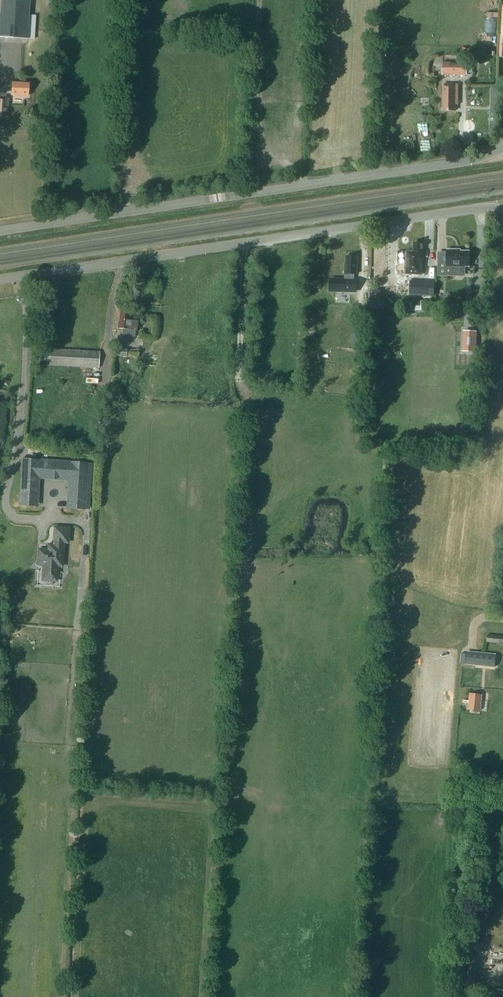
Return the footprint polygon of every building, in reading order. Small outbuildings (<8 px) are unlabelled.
[(27,39),(29,0),(1,0),(0,20),(0,38),(27,39)] [(442,62),(442,75),(467,75),(467,62),(442,62)] [(11,94),(11,95),(27,96),(28,84),(12,83),(12,91),(7,91),(7,94),(11,94)] [(443,84),(443,110),(456,110),(456,104),(458,104),(458,84),(443,84)] [(7,118),(8,98),(6,98),(7,90),(0,90),(0,118),(7,118)] [(414,242),(414,251),(407,251),(406,273),(422,274),(423,252),(422,252),(423,243),(414,242)] [(438,262),(438,276),(452,276),(461,276),(465,272),(465,266),(469,266),(469,251),(455,251),(455,249),(447,249),(447,262),(438,262)] [(331,289),(331,290),(356,291),(356,280),(353,280),(354,274),(357,274),(358,256),(346,256),(346,264),(345,264),(345,273),(345,280),(331,279),(331,280),(331,289)] [(411,281),(410,295),(434,296),(434,282),(411,281)] [(421,310),(421,301),(412,301),(412,310),(421,310)] [(123,336),(129,336),(135,337),(135,330),(137,330),(138,318),(128,317),(129,312),(120,311),(119,320),(118,328),(123,329),(123,336)] [(465,331),(464,351),(474,351),(475,331),(465,331)] [(117,346),(117,347),(117,355),(126,356),(138,357),(138,350),(122,349),(122,347),(117,346)] [(39,364),(99,368),(100,352),(40,348),(39,364)] [(86,500),(88,463),(21,460),(21,473),(20,483),(20,497),(19,505),(37,506),(39,478),(69,479),(67,507),(85,508),(86,500)] [(43,579),(56,580),(57,565),(62,565),(63,545),(63,541),(67,542),(68,529),(55,528),(54,541),(55,541),(54,545),(49,545),(49,550),(39,550),(38,564),(44,564),(43,579)] [(492,640),(502,641),(502,629),(493,628),(492,640)] [(461,653),(460,663),(495,667),(496,657),(466,654),(461,653)] [(470,694),(469,710),(481,711),(482,695),(470,694)]
